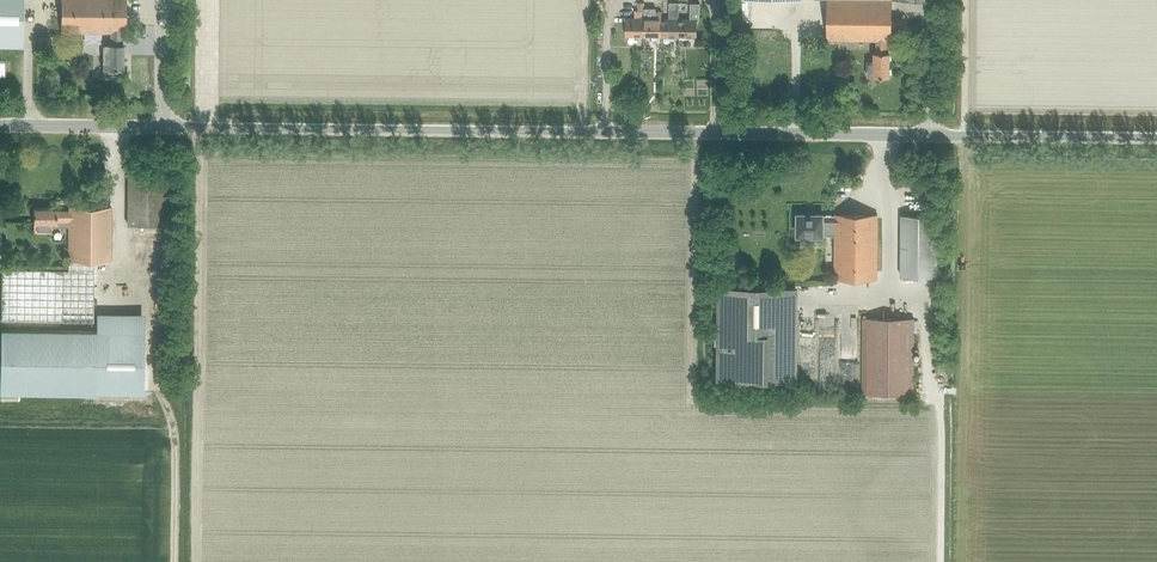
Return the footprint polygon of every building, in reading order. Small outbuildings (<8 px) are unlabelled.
[(23,46),(23,0),(0,0),(0,46),(23,46)] [(61,33),(110,33),(110,45),(103,45),(103,75),(117,75),(117,69),(123,69),(123,46),(124,46),(124,33),(125,33),(125,0),(61,0),(61,33)] [(827,40),(876,41),(876,53),(874,53),(874,61),(868,61),(868,77),(889,77),(889,50),(894,50),(894,44),(891,41),(891,0),(828,0),(827,40)] [(644,37),(644,19),(644,9),(644,3),(637,3),(637,11),(634,11),(634,19),(626,19),(626,37),(644,37)] [(679,37),(678,19),(679,3),(669,3),(669,19),(661,19),(661,37),(679,37)] [(679,37),(695,37),(695,38),(696,38),(696,20),(699,20),(699,4),(690,4),(690,19),(678,19),(679,37)] [(661,37),(661,19),(661,12),(656,12),(656,9),(644,9),(644,19),(644,37),(661,37)] [(168,177),(128,177),(127,225),(167,226),(168,177)] [(110,261),(111,208),(68,207),(68,211),(57,211),(57,209),(34,209),(33,232),(50,233),(50,227),(68,227),(68,270),(1,269),(1,320),(93,321),(94,261),(110,261)] [(835,235),(835,231),(835,218),(835,217),(823,216),(823,214),(798,214),(798,217),(795,217),(795,225),(797,225),(797,236),(823,236),(823,235),(835,235)] [(877,278),(878,215),(835,214),(835,217),(835,218),(835,231),(835,235),(835,278),(877,278)] [(901,215),(901,276),(938,277),(938,215),(901,215)] [(720,285),(719,378),(795,379),(795,286),(720,285)] [(0,330),(0,366),(0,390),(143,392),(144,314),(96,313),(96,331),(0,330)] [(863,318),(863,393),(914,393),(914,319),(863,318)]
